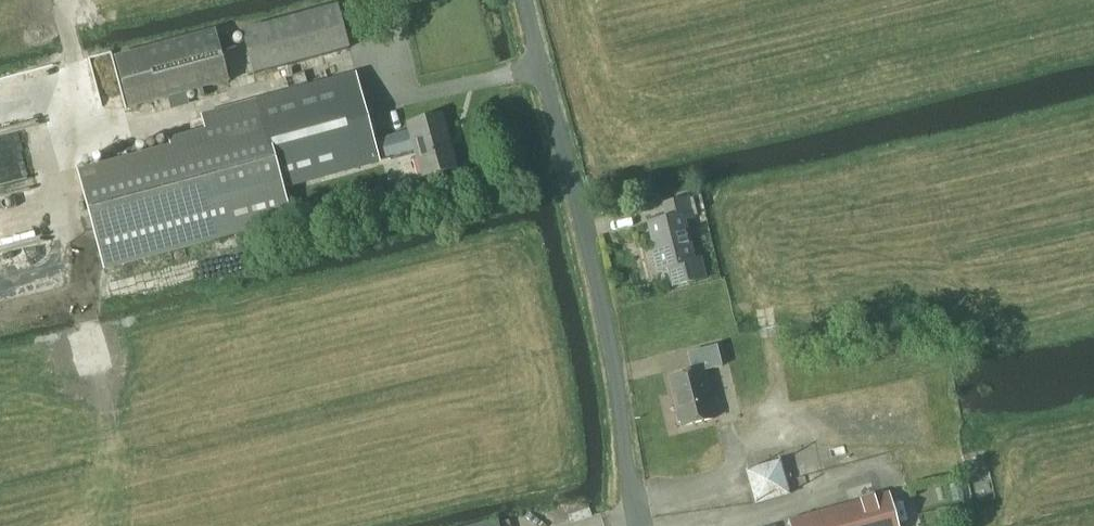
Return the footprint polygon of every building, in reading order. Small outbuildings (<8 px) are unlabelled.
[(364,0),(358,0),(342,4),(349,29),(370,23),(364,0)] [(256,73),(349,47),(338,5),(244,31),(256,73)] [(129,107),(230,80),(222,50),(234,47),(229,26),(216,29),(116,57),(129,107)] [(358,76),(203,118),(205,127),(169,139),(172,145),(78,171),(104,270),(292,219),(283,185),(415,149),(422,175),(457,166),(443,115),(409,125),(410,130),(375,140),(358,76)] [(186,93),(168,98),(170,105),(189,101),(186,93)] [(708,276),(702,257),(696,259),(684,219),(696,216),(690,197),(664,205),(668,219),(648,224),(656,251),(650,253),(655,271),(667,268),(672,286),(708,276)] [(683,425),(683,426),(714,419),(707,388),(709,388),(704,371),(723,367),(718,346),(689,353),(694,373),(671,378),(679,409),(676,410),(680,425),(683,425)] [(757,503),(791,494),(781,461),(748,470),(757,503)] [(791,525),(900,525),(890,491),(789,519),(791,525)] [(960,507),(938,511),(941,523),(962,519),(960,507)]
